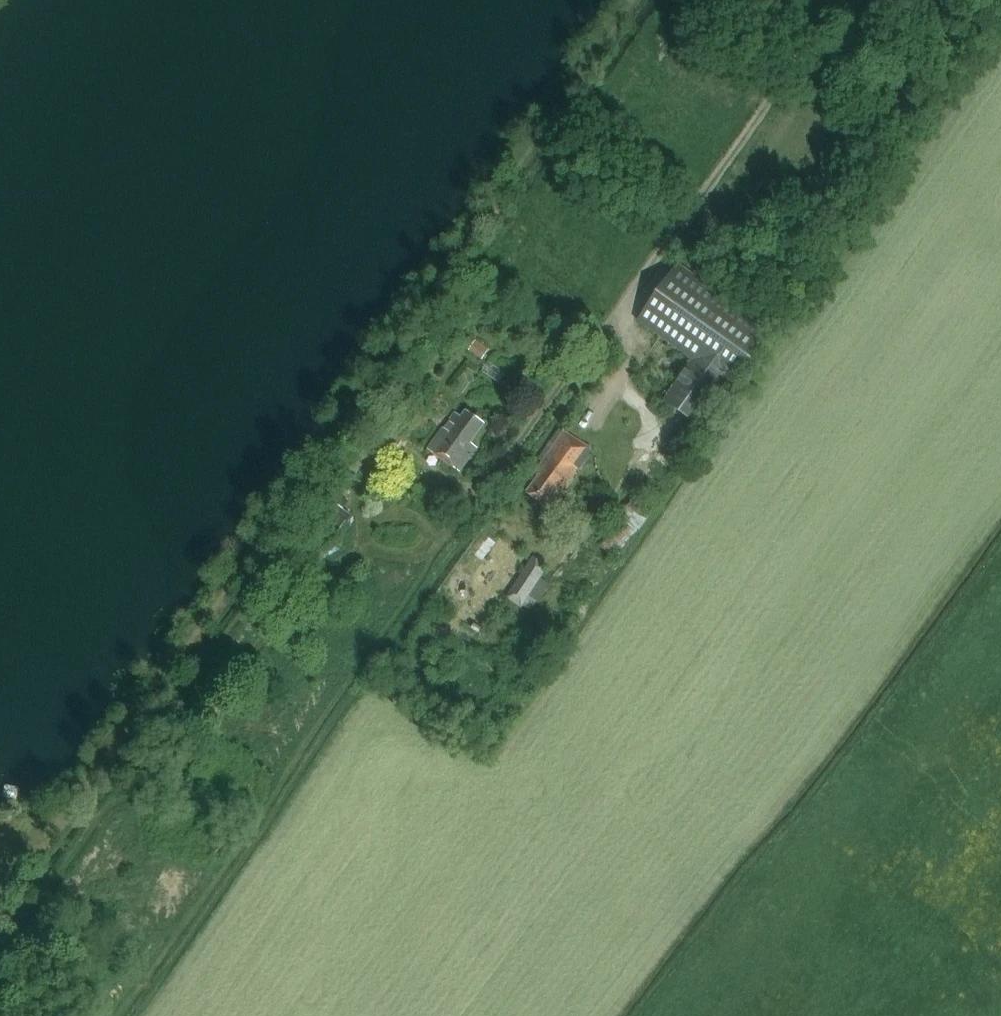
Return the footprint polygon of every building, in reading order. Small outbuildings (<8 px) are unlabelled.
[(639,321),(693,360),(665,399),(698,423),(726,384),(733,389),(775,331),(680,263),(639,321)] [(470,351),(483,360),(490,350),(476,341),(470,351)] [(429,450),(461,471),(477,447),(471,444),(484,425),(465,412),(462,417),(456,413),(445,429),(443,428),(429,450)] [(560,493),(592,448),(565,429),(535,471),(540,474),(526,493),(542,504),(543,503),(553,511),(563,496),(560,493)] [(615,560),(655,511),(636,495),(619,516),(622,518),(599,548),(615,560)] [(335,534),(351,512),(335,500),(319,522),(335,534)] [(533,557),(526,569),(541,579),(549,567),(533,557)]
